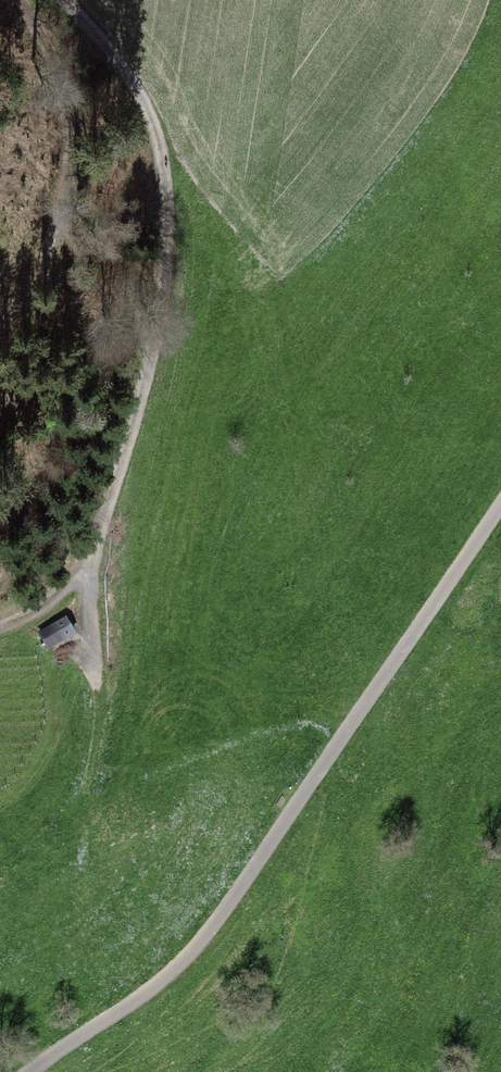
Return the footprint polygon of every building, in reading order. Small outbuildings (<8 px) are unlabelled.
[(76,633),(65,616),(37,632),(48,650),(76,633)]
